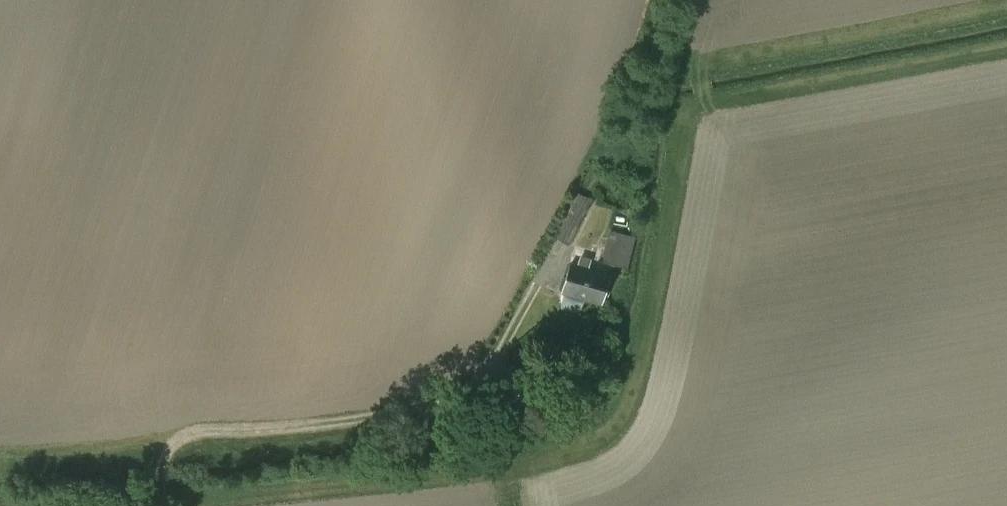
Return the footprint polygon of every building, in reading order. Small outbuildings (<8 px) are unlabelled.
[(574,193),(554,233),(569,241),(589,201),(574,193)] [(628,266),(636,236),(611,230),(603,259),(628,266)] [(571,264),(558,306),(581,313),(584,300),(602,305),(611,276),(571,264)]
